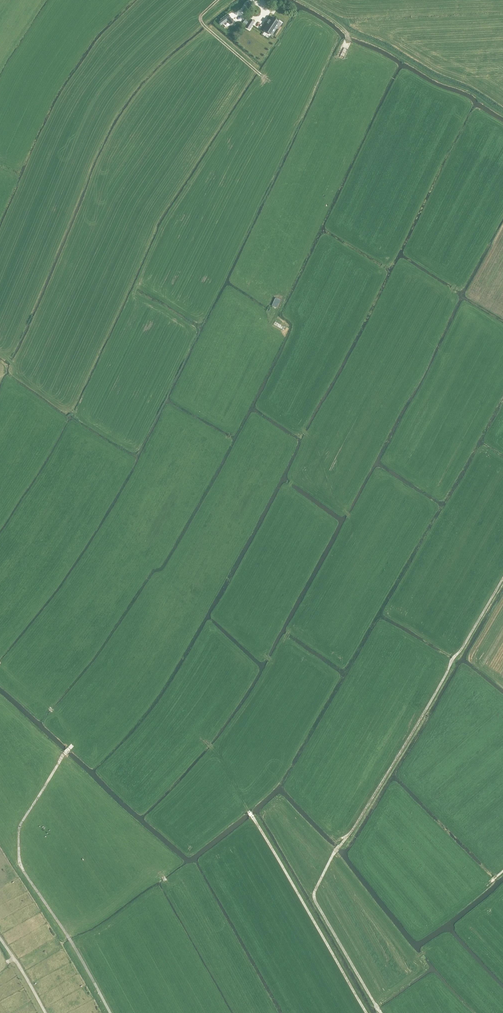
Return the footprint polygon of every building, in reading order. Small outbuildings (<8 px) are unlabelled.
[(278,24),(279,22),(272,17),(270,20),(269,20),(270,21),(269,21),(268,23),(267,23),(268,24),(265,28),(268,30),(267,32),(272,35),(277,28),(279,25),(278,24)]
